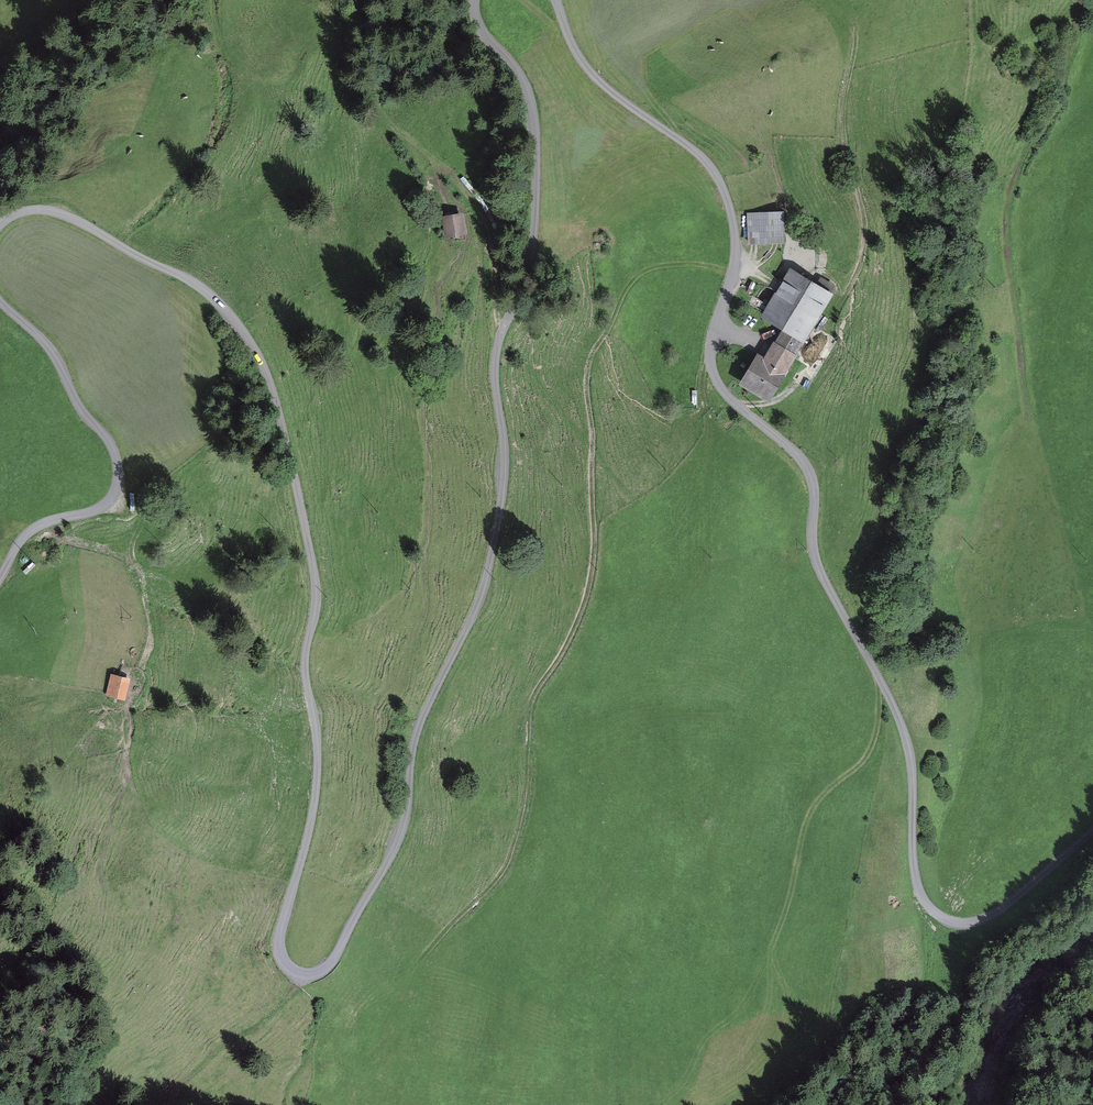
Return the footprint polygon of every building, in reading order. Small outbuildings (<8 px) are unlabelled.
[(785,204),(754,206),(756,235),(786,233),(785,204)] [(463,237),(460,215),(444,218),(447,239),(463,237)] [(758,357),(743,382),(766,397),(830,295),(792,272),(765,316),(786,329),(765,362),(758,357)] [(124,686),(127,667),(114,665),(111,684),(124,686)]
